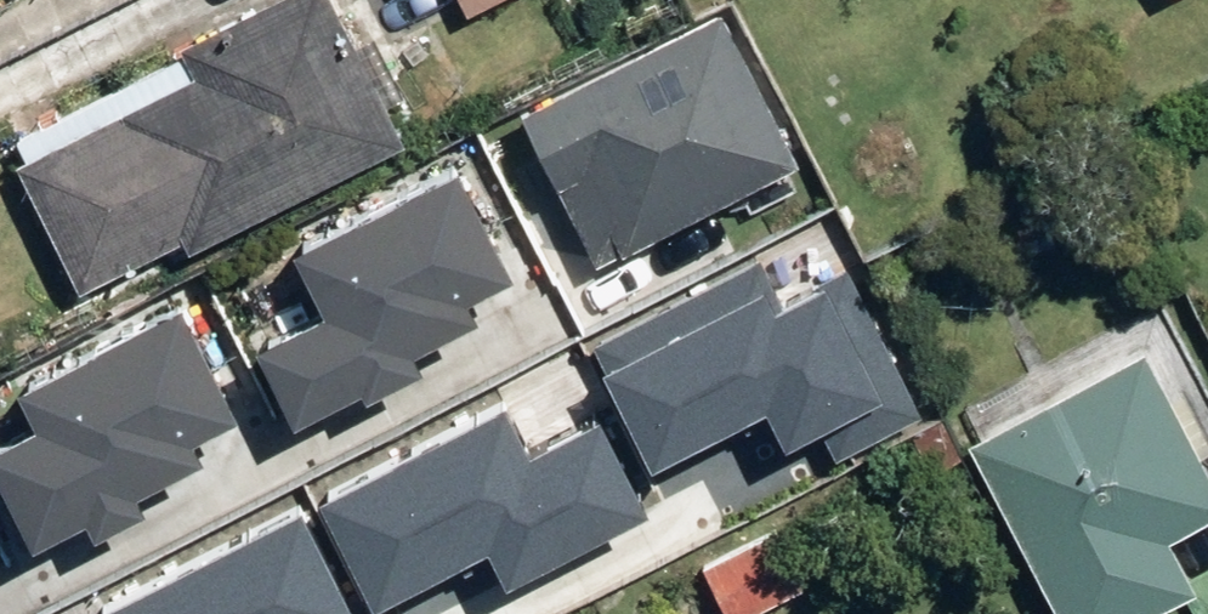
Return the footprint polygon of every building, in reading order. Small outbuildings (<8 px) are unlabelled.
[(401,145),(329,0),(277,0),(178,49),(182,57),(12,142),(22,162),(14,166),(78,294),(179,244),(184,253),(401,145)] [(464,14),(490,0),(457,0),(464,14)] [(721,20),(524,122),(601,269),(798,167),(721,20)] [(259,358),(297,430),(360,398),(362,403),(418,374),(410,359),(474,326),(465,310),(512,286),(457,182),(297,265),(327,323),(259,358)] [(756,268),(591,354),(651,470),(767,410),(789,452),(822,434),(836,461),(919,418),(846,278),(779,312),(756,268)] [(32,554),(87,525),(97,543),(141,520),(132,502),(198,468),(189,449),(237,424),(180,316),(18,400),(38,439),(0,458),(0,494),(32,554)] [(961,443),(1048,613),(1144,613),(1191,590),(1163,536),(1207,514),(1207,482),(1195,456),(1207,450),(1179,393),(1166,399),(1142,352),(961,443)] [(501,416),(321,508),(375,613),(489,554),(509,591),(646,520),(597,427),(526,464),(501,416)] [(300,522),(122,613),(348,613),(300,522)] [(802,589),(776,531),(703,564),(726,613),(746,613),(802,589)]
